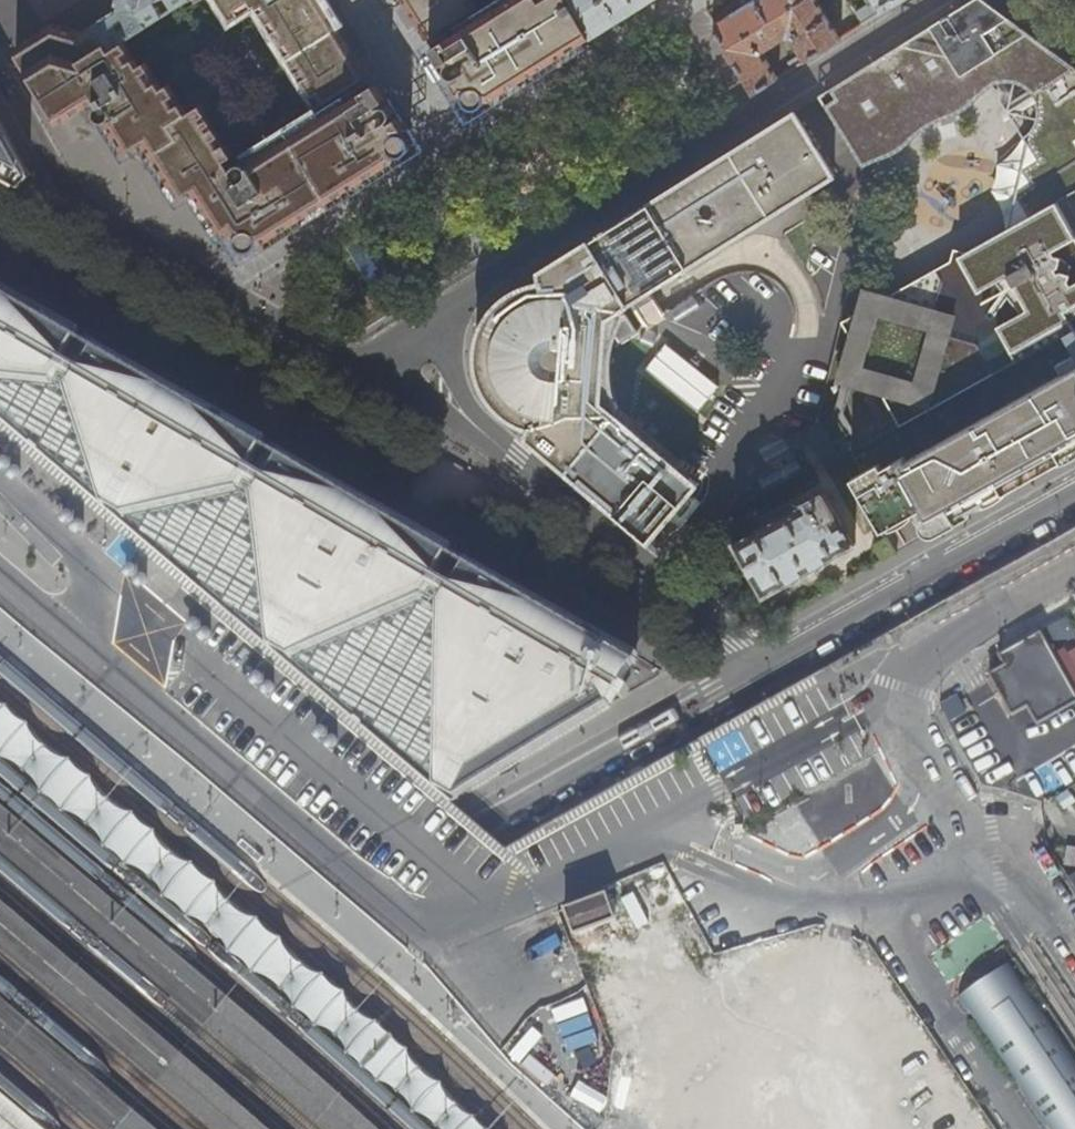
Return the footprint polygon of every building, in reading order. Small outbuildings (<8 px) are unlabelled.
[(229,18),(252,4),(318,108),(321,113),(246,160),(245,158),(243,157),(241,156),(239,156),(238,157),(236,159),(234,163),(232,164),(226,155),(235,150),(203,98),(189,106),(171,78),(165,82),(142,47),(136,50),(126,36),(123,38),(112,46),(96,22),(81,32),(52,23),(36,33),(16,45),(15,56),(57,121),(91,100),(92,95),(98,96),(101,101),(99,102),(98,106),(98,108),(99,111),(101,113),(103,115),(107,116),(111,115),(113,119),(109,121),(118,135),(127,147),(129,151),(142,143),(147,140),(163,166),(181,193),(184,198),(191,194),(197,191),(209,209),(219,226),(223,233),(232,228),(238,233),(237,235),(237,238),(238,242),(240,244),(241,246),(248,249),(251,249),(256,246),(257,244),(259,240),(264,242),(266,240),(276,234),(339,195),(382,167),(393,161),(394,156),(400,156),(406,152),(407,149),(408,146),(408,143),(407,140),(403,136),(400,134),(401,128),(394,116),(388,119),(385,114),(388,111),(389,109),(388,105),(386,104),(384,104),(380,105),(377,102),(383,98),(378,90),(373,82),(371,84),(368,79),(366,75),(368,74),(344,35),(327,7),(322,0),(217,0),(229,18)] [(133,0),(117,0),(115,10),(96,22),(112,46),(123,38),(118,30),(125,26),(131,34),(148,23),(133,0)] [(148,23),(163,13),(156,0),(133,0),(148,23)] [(171,1),(166,3),(166,8),(167,10),(184,0),(170,0),(171,1)] [(483,104),(485,97),(487,102),(493,98),(504,91),(562,55),(586,40),(591,37),(570,0),(545,0),(543,1),(542,0),(504,0),(483,13),(475,0),(400,0),(424,38),(426,37),(429,40),(432,45),(429,46),(435,55),(440,63),(446,59),(449,64),(446,66),(445,69),(445,71),(446,73),(448,74),(454,72),(457,77),(451,81),(458,92),(463,94),(463,100),(464,103),(467,107),(470,108),(475,109),(478,109),(480,108),(482,106),(483,104)] [(504,0),(489,0),(479,6),(483,13),(504,0)] [(591,37),(628,14),(652,0),(570,0),(591,37)] [(714,24),(756,92),(778,78),(762,52),(787,36),(793,38),(801,53),(797,55),(802,63),(840,38),(816,0),(752,0),(714,24)] [(1056,53),(1050,48),(1044,50),(1040,50),(1035,51),(1031,50),(1026,48),(1021,45),(1018,43),(1015,39),(1012,35),(1011,30),(1010,27),(1010,22),(1011,19),(990,3),(986,0),(976,0),(946,19),(910,42),(896,51),(845,81),(821,96),(863,169),(870,162),(879,157),(895,153),(908,147),(916,139),(921,132),(940,117),(979,103),(1000,87),(1008,85),(1018,84),(1027,87),(1034,92),(1036,94),(1037,95),(1040,99),(1043,104),(1044,108),(1045,115),(1044,119),(1042,128),(1035,139),(1031,141),(1042,160),(1025,170),(1035,186),(1020,196),(1029,211),(1007,223),(964,246),(947,256),(887,289),(856,307),(843,314),(841,320),(884,396),(900,426),(1064,334),(1063,332),(1074,326),(1074,233),(1057,199),(1074,190),(1074,67),(1069,62),(1056,53)] [(870,6),(856,15),(862,25),(889,8),(886,3),(892,0),(866,0),(870,6)] [(1028,31),(1011,19),(1010,22),(1010,27),(1011,30),(1012,35),(1015,39),(1018,43),(1021,45),(1026,48),(1031,50),(1035,51),(1040,50),(1044,50),(1050,48),(1028,31)] [(496,103),(589,45),(586,40),(562,55),(504,91),(493,98),(496,103)] [(1020,122),(1044,108),(1043,104),(1040,99),(1037,95),(1036,94),(1011,109),(1009,111),(1009,113),(1009,117),(1011,121),(1013,122),(1016,122),(1020,122)] [(246,160),(321,113),(318,108),(287,127),(239,156),(241,156),(243,157),(245,158),(246,160)] [(622,309),(835,177),(796,111),(783,119),(717,160),(623,219),(557,260),(540,270),(539,279),(517,285),(502,296),(489,312),(480,328),(477,340),(476,354),(476,367),(481,382),(488,397),(494,404),(502,413),(510,419),(525,427),(525,436),(529,439),(547,455),(612,511),(630,526),(649,541),(698,483),(614,412),(617,408),(609,380),(609,359),(616,334),(626,315),(622,309)] [(118,135),(109,121),(105,124),(122,150),(127,147),(118,135)] [(25,185),(31,179),(0,123),(0,170),(25,185)] [(176,196),(181,193),(163,166),(147,140),(142,143),(176,196)] [(1029,211),(1020,196),(1035,186),(1025,170),(1042,160),(1031,141),(1012,152),(994,201),(1007,223),(1029,211)] [(269,244),(395,166),(393,161),(382,167),(339,195),(276,234),(266,240),(269,244)] [(214,229),(219,226),(209,209),(197,191),(191,194),(214,229)] [(947,256),(964,246),(951,243),(947,256)] [(887,289),(861,283),(856,307),(887,289)] [(13,425),(9,428),(107,511),(115,518),(265,644),(285,661),(432,786),(451,801),(455,799),(610,708),(608,704),(615,705),(620,698),(628,701),(631,695),(624,691),(642,662),(611,644),(533,598),(464,558),(387,513),(297,461),(139,366),(93,340),(81,333),(0,286),(0,413),(13,425)] [(884,396),(841,320),(830,367),(827,380),(884,396)] [(1074,326),(1063,332),(1064,334),(1074,353),(1074,327),(1074,326)] [(650,367),(701,412),(723,386),(673,342),(650,367)] [(1007,492),(1025,482),(1026,470),(1044,460),(1050,462),(1057,464),(1066,459),(1074,454),(1074,360),(853,482),(867,507),(880,529),(881,531),(899,521),(923,508),(927,516),(936,531),(962,517),(979,507),(1007,492)] [(837,454),(828,438),(817,421),(786,439),(793,452),(810,443),(822,463),(837,454)] [(1044,460),(1026,470),(1025,482),(1057,464),(1050,462),(1044,460)] [(808,571),(855,545),(824,491),(732,542),(764,596),(808,571)] [(997,503),(1001,500),(1005,496),(1007,492),(979,507),(983,507),(989,506),(993,505),(997,503)] [(936,531),(927,516),(925,518),(923,520),(922,523),(922,526),(924,532),(928,535),(929,535),(930,536),(932,536),(935,535),(959,522),(962,517),(936,531)] [(895,554),(886,539),(874,545),(883,560),(895,554)] [(1066,618),(1042,631),(1049,644),(1074,641),(1074,635),(1066,618)] [(1038,725),(1050,718),(1074,704),(1074,691),(1055,655),(1049,644),(1042,631),(999,655),(1005,666),(989,674),(1012,716),(1028,707),(1038,725)] [(1066,656),(1062,650),(1055,655),(1074,691),(1074,652),(1066,656)] [(743,996),(688,861),(558,912),(608,1050),(620,1046),(743,996)] [(955,1004),(1040,1128),(1074,1128),(1074,1061),(1011,967),(955,1004)] [(3,1096),(0,1094),(0,1128),(41,1128),(3,1096)]
